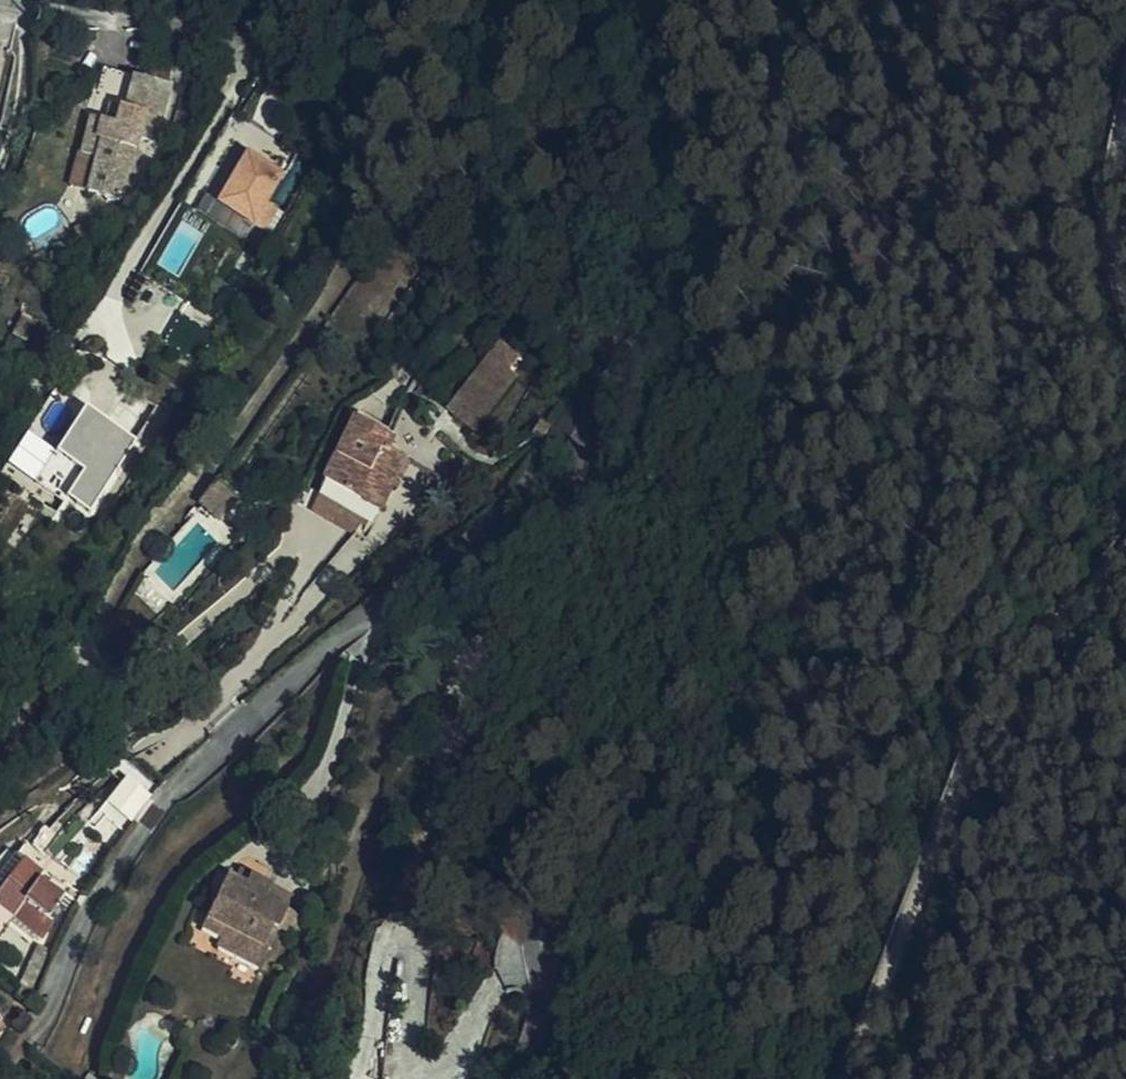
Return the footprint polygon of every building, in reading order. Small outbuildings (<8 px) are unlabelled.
[(131,89),(135,77),(104,70),(100,82),(131,89)] [(130,150),(132,151),(136,138),(156,143),(169,86),(135,77),(131,89),(100,82),(81,156),(95,160),(87,193),(117,201),(130,150)] [(271,203),(287,173),(247,151),(219,205),(270,232),(282,209),(271,203)] [(95,160),(81,156),(72,189),(87,193),(95,160)] [(100,235),(94,224),(76,232),(82,244),(100,235)] [(504,348),(451,416),(452,416),(473,434),(516,378),(508,373),(518,359),(504,348)] [(79,413),(82,402),(52,394),(49,405),(79,413)] [(28,431),(8,466),(93,513),(136,437),(83,407),(59,449),(28,431)] [(356,422),(319,496),(373,523),(392,486),(404,462),(390,454),(395,441),(356,422)] [(404,462),(392,486),(399,490),(411,466),(404,462)] [(373,523),(319,496),(310,514),(364,541),(373,523)] [(103,805),(128,825),(152,795),(127,776),(103,805)] [(12,858),(6,854),(0,861),(0,874),(12,858)] [(44,879),(22,863),(0,893),(0,908),(42,938),(62,909),(56,905),(62,897),(50,889),(41,883),(44,879)] [(238,874),(233,884),(245,889),(250,879),(238,874)] [(53,885),(44,879),(41,883),(50,889),(53,885)] [(276,930),(277,930),(286,909),(290,898),(250,879),(245,889),(233,884),(224,879),(201,930),(219,939),(215,948),(259,968),(268,948),(263,945),(272,928),(276,930)] [(297,939),(308,918),(286,909),(277,930),(297,939)] [(263,945),(268,948),(276,930),(272,928),(263,945)] [(33,957),(44,961),(49,951),(38,946),(33,957)] [(21,986),(32,990),(44,961),(33,957),(21,986)] [(16,997),(25,1005),(32,990),(21,986),(16,997)]
